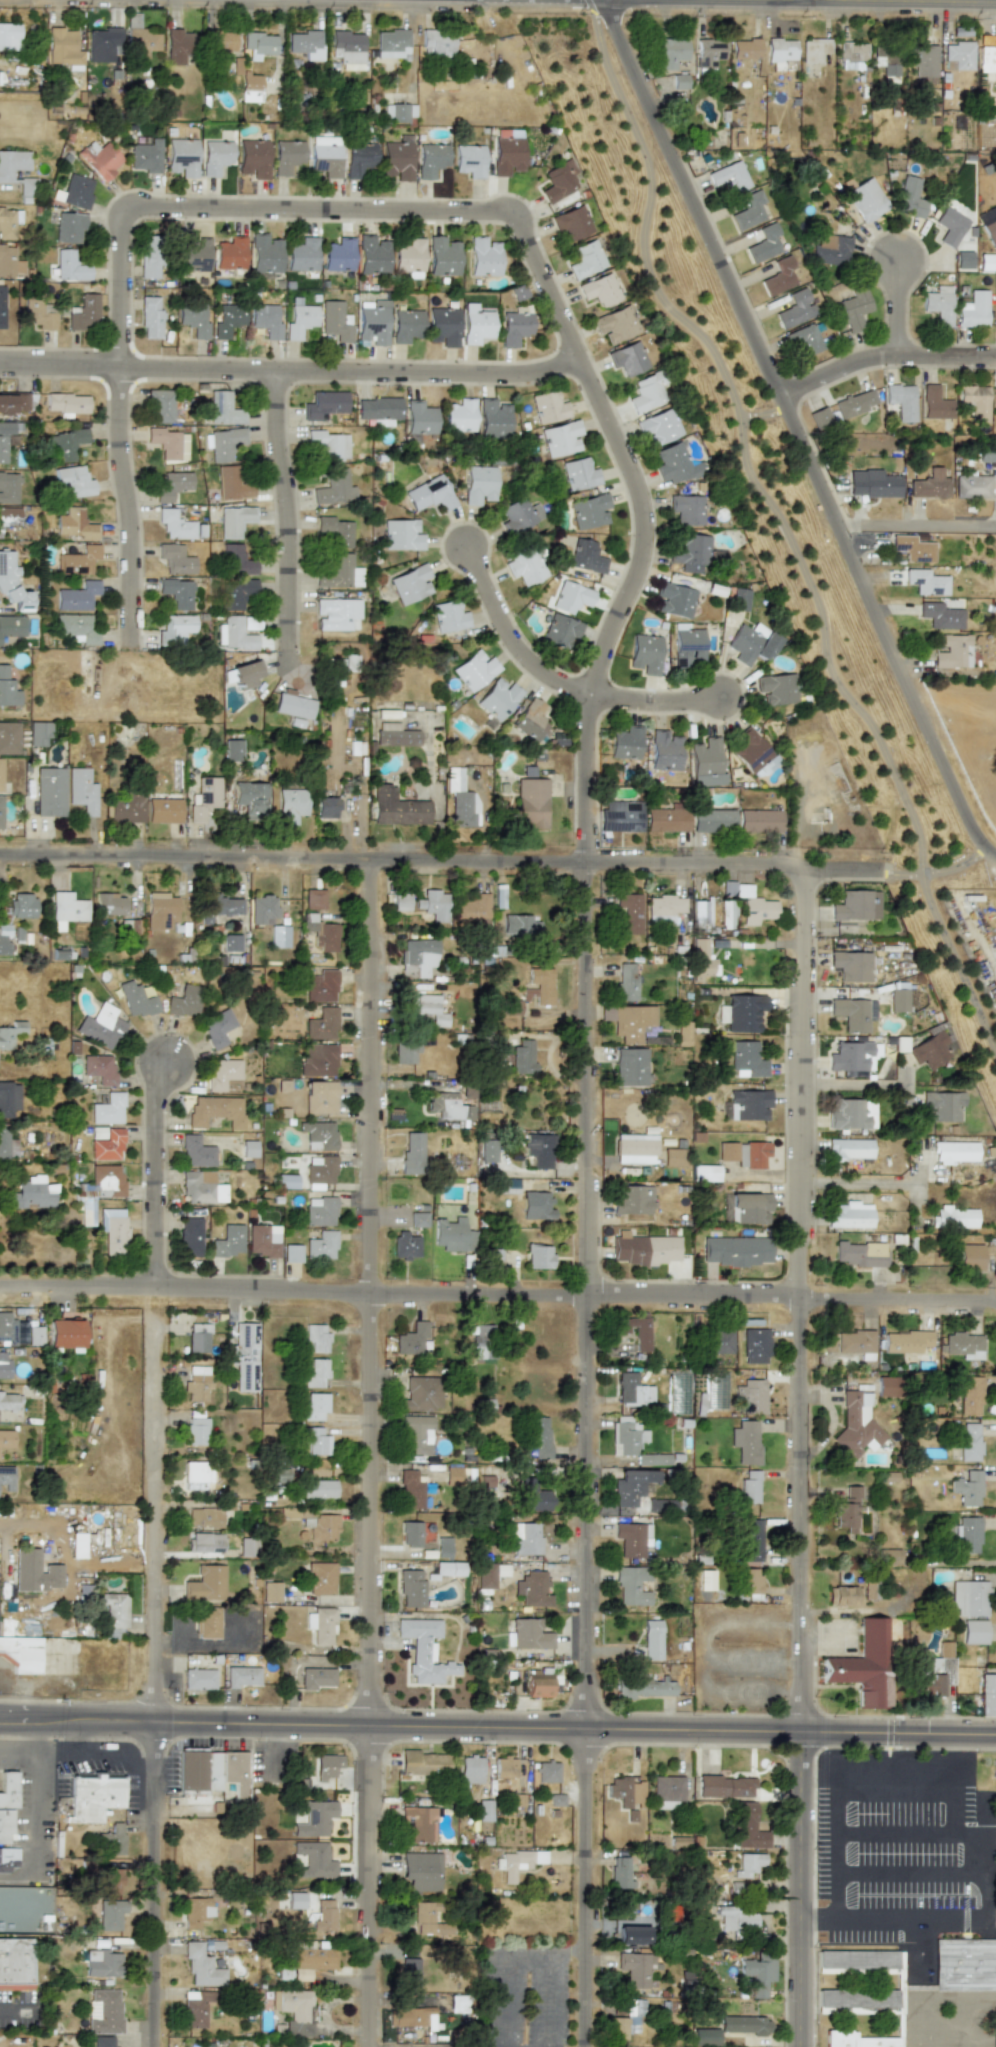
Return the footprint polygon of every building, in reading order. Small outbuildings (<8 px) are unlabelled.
[(0,23),(0,50),(18,51),(19,23),(0,23)] [(47,27),(47,64),(82,64),(82,50),(75,50),(75,31),(63,31),(63,28),(47,27)] [(121,29),(88,28),(88,61),(112,62),(112,55),(120,55),(121,29)] [(127,51),(135,50),(135,59),(147,59),(147,51),(159,50),(158,30),(144,30),(144,28),(126,28),(127,51)] [(193,33),(181,33),(181,28),(165,29),(166,65),(183,65),(183,55),(194,55),(193,33)] [(376,32),(376,58),(408,59),(408,29),(389,29),(389,32),(376,32)] [(421,57),(452,58),(453,31),(421,30),(421,57)] [(321,61),(321,32),(287,32),(287,52),(305,53),(305,60),(321,61)] [(363,32),(331,32),(330,57),(338,57),(338,63),(363,63),(363,32)] [(235,51),(234,33),(213,33),(214,52),(235,51)] [(243,49),(249,49),(248,61),(259,61),(259,54),(274,55),(275,34),(243,33),(243,49)] [(687,60),(686,39),(658,39),(659,70),(675,70),(674,60),(687,60)] [(724,60),(723,39),(696,39),(697,68),(715,68),(714,60),(724,60)] [(760,40),(732,39),(731,59),(759,59),(760,40)] [(795,61),(795,40),(767,39),(766,60),(795,61)] [(802,62),(822,62),(822,55),(830,55),(830,39),(802,39),(802,62)] [(839,69),(865,70),(865,43),(839,43),(839,69)] [(943,43),(944,60),(953,60),(953,70),(973,70),(972,43),(943,43)] [(913,76),(936,77),(936,46),(914,45),(913,76)] [(995,69),(995,47),(980,47),(980,68),(995,69)] [(240,101),(260,102),(261,74),(241,73),(240,101)] [(687,89),(686,74),(672,75),(673,89),(687,89)] [(383,104),(384,121),(415,120),(414,103),(383,104)] [(977,127),(977,149),(995,149),(995,127),(977,127)] [(160,138),(149,138),(149,145),(129,145),(129,169),(143,169),(143,173),(160,173),(160,138)] [(492,175),(508,176),(508,170),(522,171),(523,139),(494,138),(492,175)] [(179,178),(195,178),(196,139),(167,139),(166,172),(180,173),(179,178)] [(239,141),(239,173),(252,173),(252,180),(268,179),(267,140),(239,141)] [(218,177),(218,165),(231,165),(232,141),(203,141),(202,177),(218,177)] [(304,164),(303,141),(274,142),(274,177),(290,176),(290,164),(304,164)] [(123,161),(105,142),(93,153),(86,146),(77,155),(101,181),(123,161)] [(382,143),(382,175),(396,175),(396,182),(411,181),(411,142),(382,143)] [(346,179),(361,179),(361,168),(376,167),(375,145),(345,145),(346,179)] [(434,180),(434,168),(447,168),(447,145),(418,145),(418,179),(434,180)] [(467,179),(484,178),(483,145),(453,146),(454,173),(467,172),(467,179)] [(12,183),(11,170),(29,170),(29,151),(0,151),(0,183),(12,183)] [(577,171),(570,158),(543,172),(550,186),(540,191),(547,204),(578,187),(571,174),(577,171)] [(750,186),(738,159),(706,174),(714,190),(727,184),(731,194),(750,186)] [(59,202),(85,210),(94,181),(68,173),(59,202)] [(919,179),(902,175),(895,212),(923,218),(926,200),(915,198),(919,179)] [(845,190),(862,223),(888,210),(871,177),(845,190)] [(20,197),(36,197),(36,178),(19,178),(20,197)] [(730,215),(736,231),(765,219),(758,204),(764,202),(759,189),(742,196),(747,208),(730,215)] [(550,215),(556,232),(565,229),(569,240),(592,233),(583,205),(550,215)] [(945,229),(938,242),(952,249),(968,220),(943,206),(934,223),(945,229)] [(977,216),(995,255),(995,207),(977,216)] [(20,209),(0,208),(0,239),(14,239),(14,223),(20,224),(20,209)] [(79,243),(79,230),(84,230),(84,214),(56,213),(55,242),(79,243)] [(780,252),(774,237),(779,235),(774,222),(758,228),(763,240),(745,247),(751,263),(780,252)] [(846,268),(849,237),(815,233),(811,263),(846,268)] [(251,272),(280,273),(280,240),(267,239),(267,234),(251,234),(251,272)] [(387,241),(374,241),(374,235),(358,234),(358,273),(387,273),(387,241)] [(214,269),(243,269),(244,236),(229,235),(229,243),(215,242),(214,269)] [(140,279),(158,279),(158,265),(161,265),(162,236),(140,236),(140,279)] [(428,275),(457,275),(458,242),(445,242),(445,236),(429,236),(428,275)] [(316,237),(300,237),(300,244),(287,244),(286,270),(315,271),(316,237)] [(352,271),(352,237),(337,237),(337,244),(323,243),(322,271),(352,271)] [(498,276),(499,242),(485,242),(485,237),(470,237),(469,275),(498,276)] [(407,246),(393,246),(393,272),(422,272),(423,238),(408,238),(407,246)] [(605,268),(595,239),(575,246),(579,261),(567,265),(572,279),(605,268)] [(208,244),(181,243),(180,272),(208,272),(208,244)] [(0,245),(0,276),(15,277),(15,272),(23,272),(23,260),(14,260),(14,245),(0,245)] [(55,279),(89,280),(90,259),(79,258),(79,249),(56,249),(55,279)] [(794,285),(789,270),(794,268),(789,255),(773,261),(777,273),(759,280),(766,296),(794,285)] [(577,284),(582,301),(595,296),(598,307),(619,301),(611,273),(577,284)] [(871,311),(864,286),(849,291),(851,297),(837,301),(847,334),(863,329),(859,315),(871,311)] [(951,286),(935,286),(935,293),(922,293),(922,311),(936,311),(935,327),(950,327),(951,286)] [(815,316),(805,287),(787,294),(792,306),(774,313),(780,329),(815,316)] [(986,290),(969,290),(970,303),(957,303),(957,326),(987,325),(986,290)] [(97,293),(79,294),(79,313),(67,313),(67,330),(81,330),(81,325),(97,325),(97,293)] [(161,339),(161,311),(157,311),(157,297),(141,296),(140,339),(161,339)] [(55,330),(55,304),(40,304),(40,298),(23,298),(23,321),(37,321),(37,330),(55,330)] [(387,300),(372,300),(372,303),(358,303),(358,340),(371,340),(371,346),(387,346),(387,300)] [(320,334),(335,335),(335,342),(349,342),(350,315),(341,314),(342,301),(320,301),(320,334)] [(492,312),(476,312),(475,303),(462,303),(463,345),(478,344),(478,338),(492,338),(492,312)] [(193,339),(207,340),(208,323),(204,322),(204,305),(177,305),(177,325),(193,326),(193,339)] [(213,339),(228,339),(228,326),(244,326),(243,305),(217,305),(217,323),(213,323),(213,339)] [(250,328),(264,328),(265,340),(280,340),(279,323),(276,323),(276,305),(250,305),(250,328)] [(607,344),(639,333),(629,305),(592,318),(598,334),(604,332),(607,344)] [(457,309),(427,309),(427,341),(442,341),(442,347),(457,347),(457,309)] [(422,311),(393,310),(392,344),(408,344),(408,336),(421,336),(422,311)] [(502,348),(516,348),(516,336),(531,336),(530,312),(501,313),(502,348)] [(823,347),(809,322),(786,335),(800,360),(823,347)] [(649,367),(637,340),(607,353),(613,368),(619,365),(624,378),(649,367)] [(638,395),(627,399),(633,414),(667,400),(655,372),(632,382),(638,395)] [(938,385),(923,384),(923,418),(952,419),(953,400),(938,399),(938,385)] [(914,385),(884,386),(885,412),(898,411),(898,422),(915,422),(914,385)] [(988,422),(988,386),(959,386),(959,409),(971,410),(971,422),(988,422)] [(878,405),(872,388),(833,402),(839,419),(878,405)] [(172,423),(172,390),(148,390),(149,423),(172,423)] [(530,396),(536,424),(568,418),(564,402),(559,403),(556,391),(530,396)] [(346,392),(311,392),(311,404),(303,403),(303,420),(318,421),(318,413),(346,413),(346,392)] [(45,394),(45,412),(87,413),(88,394),(45,394)] [(14,395),(0,395),(0,413),(14,413),(14,395)] [(400,399),(356,398),(356,419),(371,419),(371,425),(390,426),(391,419),(400,420),(400,399)] [(443,431),(473,432),(474,398),(458,398),(458,405),(444,404),(443,431)] [(479,439),(509,438),(508,404),(495,404),(495,398),(478,398),(479,439)] [(435,408),(421,408),(421,400),(406,400),(406,433),(434,433),(435,408)] [(815,431),(832,423),(824,406),(807,414),(815,431)] [(681,434),(670,407),(635,422),(641,436),(645,434),(651,447),(681,434)] [(540,429),(546,458),(578,451),(574,436),(580,435),(577,420),(540,429)] [(0,422),(0,463),(6,463),(6,445),(14,445),(15,422),(0,422)] [(146,446),(161,446),(161,460),(186,461),(187,432),(162,432),(162,428),(147,427),(146,446)] [(211,462),(231,462),(230,445),(245,444),(245,429),(209,430),(211,462)] [(87,443),(86,430),(50,431),(52,462),(75,461),(74,444),(87,443)] [(323,430),(306,430),(307,460),(347,458),(346,434),(324,435),(323,430)] [(689,465),(679,441),(651,452),(662,480),(666,478),(669,485),(703,471),(700,461),(689,465)] [(560,463),(567,492),(599,483),(595,468),(589,469),(586,456),(560,463)] [(219,498),(251,497),(250,473),(240,473),(239,465),(217,466),(219,498)] [(66,485),(68,498),(94,495),(93,479),(85,480),(84,466),(54,469),(55,486),(66,485)] [(494,467),(464,466),(463,505),(480,505),(480,500),(493,500),(494,467)] [(941,467),(928,467),(928,480),(909,479),(908,497),(948,498),(949,478),(941,478),(941,467)] [(313,504),(354,500),(353,486),(347,486),(345,468),(323,470),(325,487),(311,489),(313,504)] [(900,496),(899,475),(881,475),(881,470),(848,471),(849,497),(900,496)] [(18,504),(19,473),(0,472),(0,503),(18,504)] [(157,503),(172,503),(172,491),(191,490),(191,472),(157,473),(157,503)] [(403,492),(412,512),(436,501),(441,512),(455,505),(440,474),(403,492)] [(954,498),(990,499),(990,476),(954,475),(954,498)] [(607,523),(604,510),(608,509),(604,494),(568,502),(574,531),(607,523)] [(527,507),(522,496),(499,506),(506,522),(501,525),(506,535),(543,518),(536,503),(527,507)] [(702,496),(669,496),(668,511),(676,511),(675,526),(702,526),(702,496)] [(20,526),(20,507),(0,507),(0,526),(20,526)] [(55,538),(96,538),(96,524),(83,524),(83,507),(64,507),(64,515),(55,515),(55,538)] [(240,539),(240,522),(256,522),(256,508),(220,507),(220,539),(240,539)] [(194,520),(175,521),(175,508),(157,508),(157,523),(164,523),(164,538),(194,538),(194,520)] [(333,517),(316,516),(315,538),(330,539),(330,547),(350,548),(351,522),(333,521),(333,517)] [(422,550),(422,533),(416,533),(416,520),(383,520),(383,550),(422,550)] [(708,536),(678,534),(676,572),(699,573),(699,567),(707,567),(708,536)] [(933,562),(933,543),(913,542),(914,536),(890,536),(890,551),(904,551),(904,562),(933,562)] [(604,574),(607,558),(594,555),(597,542),(575,538),(569,566),(604,574)] [(194,556),(182,556),(182,544),(157,543),(157,559),(165,559),(164,573),(194,574),(194,556)] [(225,574),(254,574),(255,544),(226,543),(225,574)] [(510,578),(517,575),(522,586),(546,576),(537,556),(543,553),(538,543),(502,559),(510,578)] [(99,545),(81,544),(81,554),(55,554),(54,574),(90,574),(91,559),(98,559),(99,545)] [(0,551),(0,594),(5,594),(5,602),(14,602),(14,611),(30,611),(30,590),(16,590),(16,566),(12,566),(12,551),(0,551)] [(315,586),(360,587),(360,567),(350,567),(350,554),(328,554),(328,573),(315,573),(315,586)] [(389,577),(398,605),(430,594),(425,579),(430,577),(426,564),(389,577)] [(947,576),(928,576),(928,569),(904,569),(904,585),(915,585),(915,595),(947,595),(947,576)] [(171,610),(190,610),(191,580),(158,579),(157,594),(172,594),(171,610)] [(256,580),(223,579),(222,610),(243,610),(243,595),(256,595),(256,580)] [(594,592),(561,579),(550,607),(572,616),(577,603),(588,608),(594,592)] [(56,610),(90,610),(90,595),(99,595),(98,580),(80,580),(80,590),(55,590),(56,610)] [(696,591),(659,582),(656,596),(662,597),(658,612),(688,620),(696,591)] [(747,611),(748,589),(731,588),(730,610),(747,611)] [(360,600),(319,599),(318,630),(350,631),(351,618),(359,619),(360,600)] [(468,628),(466,611),(459,612),(457,600),(432,604),(437,633),(468,628)] [(928,629),(962,629),(963,609),(942,609),(942,602),(918,602),(918,618),(929,618),(928,629)] [(581,623),(551,613),(541,640),(566,649),(570,638),(575,639),(581,623)] [(80,645),(96,645),(96,632),(87,632),(87,615),(55,615),(55,635),(71,635),(71,639),(80,639),(80,645)] [(193,615),(162,615),(163,630),(157,630),(157,645),(183,645),(183,633),(194,633),(193,615)] [(0,616),(0,636),(24,636),(24,616),(0,616)] [(256,649),(256,634),(242,635),(242,629),(258,629),(258,616),(222,616),(223,624),(217,625),(217,639),(223,639),(223,650),(256,649)] [(739,623),(725,646),(737,653),(733,659),(746,667),(753,656),(764,662),(779,638),(754,622),(749,630),(739,623)] [(673,667),(689,667),(690,662),(702,662),(703,630),(674,630),(673,667)] [(658,675),(660,636),(631,635),(629,668),(642,668),(642,675),(658,675)] [(978,646),(970,646),(970,635),(942,636),(942,653),(932,653),(933,667),(979,667),(978,646)] [(451,669),(468,692),(500,670),(489,655),(485,659),(478,649),(451,669)] [(255,686),(253,678),(261,676),(257,660),(231,667),(236,691),(255,686)] [(0,664),(0,705),(19,705),(19,691),(13,691),(13,679),(7,679),(7,664),(0,664)] [(797,703),(795,674),(756,676),(757,692),(763,692),(764,705),(797,703)] [(510,682),(506,687),(497,678),(475,702),(496,722),(522,693),(510,682)] [(274,712),(291,716),(289,725),(301,728),(303,719),(310,720),(314,701),(294,696),(295,691),(279,687),(274,712)] [(549,723),(538,715),(545,705),(531,696),(512,726),(536,742),(549,723)] [(29,746),(49,746),(49,722),(30,722),(29,746)] [(399,723),(376,722),(376,745),(419,746),(419,730),(399,730),(399,723)] [(0,723),(0,754),(17,755),(18,723),(0,723)] [(610,758),(638,759),(640,727),(625,726),(624,732),(611,731),(610,758)] [(727,748),(757,781),(779,761),(749,728),(727,748)] [(651,730),(649,769),(679,770),(680,736),(667,736),(667,731),(651,730)] [(692,787),(725,785),(724,773),(720,774),(719,738),(702,738),(703,743),(690,744),(692,787)] [(241,740),(224,740),(225,761),(242,761),(241,740)] [(463,792),(462,767),(446,768),(446,792),(451,792),(451,827),(477,826),(476,791),(463,792)] [(65,768),(36,768),(37,816),(65,816),(65,768)] [(96,816),(96,783),(90,783),(89,768),(68,768),(68,805),(83,804),(83,816),(96,816)] [(188,823),(204,823),(204,809),(219,809),(220,778),(197,777),(197,805),(189,805),(188,823)] [(517,779),(516,829),(547,829),(548,779),(517,779)] [(266,783),(233,783),(233,804),(244,804),(244,813),(266,813),(266,783)] [(374,824),(429,824),(429,800),(395,801),(394,784),(373,784),(374,824)] [(307,815),(306,789),(278,789),(278,826),(296,825),(296,815),(307,815)] [(122,801),(110,800),(109,821),(142,822),(143,791),(122,791),(122,801)] [(336,797),(317,797),(316,818),(336,818),(336,797)] [(147,799),(147,823),(180,823),(181,799),(147,799)] [(642,801),(600,801),(600,831),(641,832),(642,801)] [(646,809),(646,831),(687,831),(688,804),(670,803),(670,809),(646,809)] [(692,832),(734,831),(734,810),(692,811),(692,832)] [(780,810),(738,810),(739,831),(781,831),(780,810)] [(741,925),(756,926),(757,919),(775,919),(775,900),(750,900),(750,884),(722,883),(722,896),(742,896),(741,925)] [(503,885),(493,885),(494,908),(503,908),(503,885)] [(324,909),(324,890),(304,889),(304,909),(324,909)] [(878,920),(879,891),(840,890),(839,904),(830,904),(830,919),(878,920)] [(87,900),(72,900),(72,892),(52,891),(51,921),(87,921),(87,900)] [(414,899),(414,909),(422,909),(422,913),(431,913),(431,922),(447,922),(447,891),(423,891),(423,900),(414,899)] [(177,922),(177,897),(168,897),(168,893),(147,892),(146,929),(170,930),(170,922),(177,922)] [(34,918),(34,894),(10,893),(9,918),(34,918)] [(116,893),(95,893),(95,915),(125,915),(124,897),(116,897),(116,893)] [(488,894),(473,893),(472,900),(455,900),(455,920),(476,921),(476,923),(488,923),(488,894)] [(640,934),(641,894),(617,894),(616,934),(640,934)] [(409,911),(409,895),(393,895),(393,911),(409,911)] [(271,925),(271,918),(276,918),(276,896),(250,896),(250,924),(271,925)] [(684,897),(648,896),(647,922),(672,923),(673,913),(684,913),(684,897)] [(710,927),(710,900),(692,900),(693,927),(710,927)] [(733,901),(719,901),(720,929),(734,929),(733,901)] [(530,915),(502,915),(502,938),(538,938),(538,921),(530,921),(530,915)] [(338,951),(338,924),(306,923),(305,923),(305,931),(314,931),(313,950),(338,951)] [(0,925),(0,955),(9,955),(9,939),(10,939),(10,925),(0,925)] [(288,948),(288,926),(270,926),(270,948),(288,948)] [(240,935),(223,934),(223,951),(240,951),(240,935)] [(437,939),(404,940),(404,952),(400,952),(401,978),(427,977),(427,967),(437,967),(437,939)] [(838,981),(870,982),(870,952),(829,952),(829,968),(839,968),(838,981)] [(636,964),(617,963),(617,1000),(635,1001),(636,964)] [(551,969),(527,968),(527,986),(522,986),(522,998),(535,999),(535,1005),(551,1006),(551,969)] [(335,1002),(335,970),(318,969),(318,976),(306,975),(305,1001),(335,1002)] [(154,994),(141,999),(134,978),(117,983),(129,1019),(158,1009),(154,994)] [(196,1017),(201,986),(181,983),(179,998),(167,996),(165,1012),(196,1017)] [(891,1012),(908,1012),(908,988),(890,989),(891,1012)] [(446,1027),(447,1013),(438,1013),(439,995),(416,994),(416,1005),(412,1005),(412,1013),(430,1014),(430,1027),(446,1027)] [(765,1010),(764,995),(726,996),(727,1033),(757,1032),(756,1010),(765,1010)] [(868,1033),(868,1020),(875,1020),(875,1000),(829,999),(829,1016),(845,1016),(844,1032),(868,1033)] [(116,1008),(99,1002),(93,1019),(81,1015),(74,1034),(114,1050),(125,1022),(113,1018),(116,1008)] [(655,1006),(613,1007),(613,1036),(621,1036),(621,1044),(641,1043),(640,1032),(648,1032),(648,1026),(655,1026),(655,1006)] [(336,1007),(318,1007),(318,1019),(304,1018),(304,1039),(336,1039),(336,1007)] [(212,1051),(227,1044),(222,1033),(235,1026),(227,1009),(198,1022),(212,1051)] [(11,1021),(11,1029),(0,1029),(0,1049),(12,1049),(12,1034),(25,1034),(24,1021),(11,1021)] [(689,1046),(690,1025),(677,1024),(677,1046),(689,1046)] [(921,1061),(928,1071),(956,1052),(940,1028),(906,1050),(916,1065),(921,1061)] [(533,1041),(511,1040),(511,1073),(533,1074),(533,1041)] [(395,1063),(414,1063),(415,1053),(418,1053),(419,1041),(395,1041),(395,1063)] [(757,1041),(732,1041),(732,1077),(766,1077),(766,1060),(757,1060),(757,1041)] [(828,1071),(849,1071),(849,1077),(865,1077),(865,1070),(873,1070),(873,1056),(880,1056),(880,1042),(834,1043),(835,1054),(828,1054),(828,1071)] [(336,1044),(301,1044),(300,1076),(335,1077),(336,1044)] [(645,1048),(615,1049),(616,1086),(646,1086),(645,1048)] [(110,1056),(83,1055),(83,1075),(98,1076),(98,1086),(115,1086),(115,1064),(110,1064),(110,1056)] [(208,1092),(224,1092),(224,1079),(239,1080),(240,1060),(208,1060),(208,1092)] [(305,1082),(305,1115),(336,1114),(336,1081),(305,1082)] [(19,1082),(0,1083),(0,1118),(12,1118),(11,1110),(19,1110),(19,1082)] [(769,1109),(770,1091),(730,1090),(730,1120),(765,1120),(766,1108),(769,1109)] [(91,1123),(122,1124),(123,1092),(107,1092),(107,1104),(91,1104),(91,1123)] [(456,1093),(429,1092),(429,1111),(437,1111),(437,1120),(472,1120),(472,1105),(456,1105),(456,1093)] [(963,1092),(923,1093),(924,1122),(960,1121),(960,1107),(964,1107),(963,1092)] [(242,1098),(190,1097),(189,1127),(204,1128),(205,1118),(228,1118),(228,1129),(241,1129),(242,1098)] [(827,1128),(874,1129),(875,1100),(831,1099),(831,1111),(828,1111),(827,1128)] [(335,1150),(335,1122),(298,1123),(298,1132),(306,1132),(306,1150),(335,1150)] [(92,1139),(105,1139),(105,1127),(92,1127),(92,1139)] [(642,1135),(616,1134),(615,1163),(655,1164),(655,1127),(642,1127),(642,1135)] [(91,1160),(118,1160),(118,1152),(123,1152),(122,1128),(106,1128),(107,1140),(91,1140),(91,1160)] [(16,1158),(16,1140),(8,1140),(7,1129),(0,1129),(0,1158),(16,1158)] [(423,1133),(403,1132),(402,1174),(422,1174),(423,1133)] [(553,1135),(525,1134),(525,1156),(533,1156),(533,1169),(552,1169),(553,1135)] [(214,1146),(198,1146),(198,1135),(182,1135),(182,1166),(214,1166),(214,1146)] [(872,1140),(828,1139),(828,1159),(871,1160),(872,1140)] [(494,1162),(495,1140),(480,1140),(480,1162),(494,1162)] [(256,1157),(256,1141),(242,1141),(242,1158),(256,1157)] [(738,1160),(738,1168),(764,1168),(763,1158),(769,1157),(769,1142),(719,1143),(719,1161),(738,1160)] [(977,1142),(933,1142),(933,1163),(949,1163),(949,1161),(977,1161),(977,1142)] [(684,1149),(664,1149),(664,1166),(684,1167),(684,1149)] [(335,1156),(307,1157),(307,1190),(322,1190),(322,1184),(335,1183),(335,1156)] [(94,1197),(122,1197),(122,1165),(91,1165),(91,1183),(81,1183),(81,1192),(79,1192),(79,1225),(94,1225),(94,1197)] [(718,1166),(692,1165),(692,1181),(718,1181),(718,1166)] [(214,1172),(184,1171),(183,1202),(225,1203),(225,1185),(214,1184),(214,1172)] [(297,1175),(277,1174),(277,1188),(297,1189),(297,1175)] [(54,1206),(54,1184),(42,1184),(42,1175),(25,1175),(25,1183),(16,1183),(16,1200),(9,1199),(9,1208),(25,1208),(26,1206),(54,1206)] [(518,1179),(501,1178),(500,1193),(517,1194),(518,1179)] [(651,1186),(615,1185),(615,1214),(651,1215),(651,1186)] [(549,1192),(522,1191),(521,1219),(553,1219),(553,1209),(549,1209),(549,1192)] [(770,1194),(730,1193),(729,1223),(766,1223),(766,1212),(770,1212),(770,1194)] [(335,1198),(306,1197),(305,1225),(335,1226),(335,1198)] [(871,1227),(871,1202),(845,1202),(845,1205),(828,1205),(828,1227),(871,1227)] [(931,1227),(976,1228),(977,1210),(950,1209),(950,1205),(937,1205),(937,1216),(931,1216),(931,1227)] [(104,1254),(124,1255),(125,1209),(99,1209),(99,1231),(104,1231),(104,1254)] [(410,1213),(410,1227),(428,1227),(427,1212),(410,1213)] [(433,1246),(440,1246),(440,1251),(474,1252),(475,1231),(464,1230),(464,1217),(452,1216),(452,1221),(434,1220),(433,1246)] [(202,1257),(200,1217),(180,1218),(182,1257),(202,1257)] [(242,1225),(222,1224),(222,1239),(211,1239),(211,1255),(242,1255),(242,1225)] [(278,1256),(279,1226),(248,1225),(247,1255),(278,1256)] [(335,1259),(335,1230),(319,1230),(318,1239),(306,1239),(305,1258),(335,1259)] [(394,1259),(419,1258),(419,1236),(407,1236),(407,1231),(393,1231),(394,1259)] [(678,1237),(628,1237),(628,1231),(614,1231),(614,1264),(678,1263),(678,1237)] [(769,1238),(703,1237),(702,1264),(769,1265),(769,1238)] [(885,1265),(885,1243),(835,1243),(835,1265),(885,1265)] [(982,1245),(958,1244),(958,1272),(982,1272),(982,1245)] [(284,1261),(300,1261),(301,1246),(284,1245),(284,1261)] [(550,1245),(526,1245),(527,1269),(551,1268),(550,1245)] [(501,1266),(501,1247),(493,1247),(494,1266),(501,1266)] [(3,1342),(3,1345),(16,1345),(16,1319),(10,1319),(10,1312),(0,1312),(0,1342),(3,1342)] [(648,1317),(619,1318),(619,1328),(634,1328),(634,1352),(649,1351),(648,1317)] [(82,1320),(48,1320),(48,1347),(82,1347),(82,1320)] [(427,1321),(412,1321),(412,1333),(395,1333),(395,1354),(421,1354),(421,1338),(426,1338),(427,1321)] [(188,1352),(208,1352),(209,1324),(189,1323),(188,1352)] [(257,1323),(234,1323),(234,1345),(227,1345),(227,1364),(235,1364),(235,1392),(256,1392),(257,1323)] [(494,1358),(493,1324),(473,1325),(474,1359),(494,1358)] [(327,1325),(305,1325),(305,1341),(310,1341),(310,1352),(326,1352),(327,1325)] [(43,1345),(42,1326),(28,1327),(29,1345),(43,1345)] [(769,1329),(744,1329),(744,1363),(768,1363),(769,1329)] [(732,1354),(733,1331),(714,1330),(713,1353),(732,1354)] [(836,1331),(836,1353),(869,1354),(869,1357),(873,1357),(873,1332),(836,1331)] [(883,1332),(883,1352),(920,1353),(920,1347),(931,1347),(931,1333),(883,1332)] [(962,1354),(962,1359),(982,1359),(982,1334),(944,1333),(943,1354),(962,1354)] [(8,1352),(0,1352),(0,1378),(8,1378),(8,1352)] [(303,1387),(322,1388),(323,1378),(327,1378),(327,1359),(310,1359),(309,1369),(304,1369),(303,1387)] [(209,1366),(188,1366),(188,1382),(185,1382),(185,1401),(206,1402),(206,1389),(209,1389),(209,1366)] [(618,1372),(618,1405),(652,1404),(652,1386),(636,1386),(636,1372),(618,1372)] [(440,1410),(441,1377),(406,1377),(405,1401),(400,1400),(400,1409),(440,1410)] [(981,1377),(959,1377),(958,1414),(980,1415),(981,1377)] [(764,1414),(765,1381),(745,1381),(744,1414),(764,1414)] [(842,1391),(843,1427),(830,1440),(850,1459),(864,1446),(870,1452),(886,1436),(868,1418),(868,1408),(870,1405),(870,1393),(862,1393),(859,1391),(842,1391)] [(0,1392),(0,1409),(16,1410),(17,1393),(0,1392)] [(304,1420),(322,1421),(322,1413),(327,1413),(328,1394),(305,1393),(304,1420)] [(431,1455),(431,1416),(402,1416),(402,1455),(431,1455)] [(613,1444),(618,1443),(618,1456),(636,1455),(636,1449),(640,1449),(640,1442),(648,1442),(647,1430),(639,1430),(639,1423),(631,1423),(631,1416),(613,1416),(613,1444)] [(548,1459),(549,1417),(532,1417),(531,1458),(548,1459)] [(207,1418),(186,1418),(186,1445),(207,1445),(207,1418)] [(758,1464),(759,1421),(738,1421),(738,1428),(730,1428),(730,1447),(737,1447),(737,1464),(758,1464)] [(979,1424),(961,1423),(960,1461),(978,1461),(979,1424)] [(307,1455),(325,1455),(324,1427),(306,1427),(307,1455)] [(13,1431),(0,1431),(0,1448),(13,1448),(13,1431)] [(637,1465),(670,1465),(670,1454),(637,1454),(637,1465)] [(211,1471),(206,1471),(206,1462),(184,1462),(185,1491),(205,1490),(205,1482),(211,1482),(211,1471)] [(4,1484),(4,1491),(13,1491),(13,1467),(0,1467),(0,1484),(4,1484)] [(446,1485),(461,1485),(462,1468),(446,1467),(446,1485)] [(423,1509),(423,1482),(417,1482),(417,1470),(400,1470),(400,1509),(423,1509)] [(656,1471),(620,1470),(619,1480),(615,1480),(614,1506),(636,1507),(636,1496),(645,1496),(645,1482),(656,1482),(656,1471)] [(758,1470),(745,1470),(745,1479),(739,1479),(740,1504),(758,1504),(758,1470)] [(980,1506),(980,1470),(964,1470),(964,1479),(949,1479),(949,1492),(959,1492),(959,1506),(980,1506)] [(335,1480),(303,1480),(302,1498),(335,1499),(335,1480)] [(845,1486),(845,1503),(834,1503),(833,1527),(846,1528),(846,1534),(856,1534),(857,1487),(845,1486)] [(551,1510),(551,1488),(521,1489),(522,1511),(551,1510)] [(648,1512),(675,1512),(675,1499),(648,1500),(648,1512)] [(221,1527),(222,1509),(189,1508),(189,1527),(221,1527)] [(337,1515),(314,1514),(314,1526),(309,1526),(309,1540),(337,1541),(337,1515)] [(760,1564),(761,1520),(743,1519),(741,1563),(760,1564)] [(421,1522),(401,1521),(401,1546),(420,1547),(421,1522)] [(512,1554),(541,1555),(541,1536),(538,1536),(538,1523),(512,1523),(512,1554)] [(621,1538),(620,1557),(644,1558),(644,1538),(650,1538),(650,1524),(614,1523),(614,1538),(621,1538)] [(85,1558),(84,1533),(70,1533),(71,1558),(85,1558)] [(222,1553),(222,1534),(189,1533),(188,1552),(222,1553)] [(451,1538),(437,1537),(437,1558),(451,1558),(451,1538)] [(240,1556),(256,1556),(257,1538),(240,1538),(240,1556)] [(436,1575),(464,1576),(464,1563),(436,1562),(436,1575)] [(334,1595),(335,1563),(308,1563),(308,1595),(334,1595)] [(495,1589),(494,1576),(508,1576),(508,1564),(476,1564),(476,1589),(495,1589)] [(224,1565),(197,1565),(198,1582),(184,1582),(185,1600),(225,1600),(224,1565)] [(617,1605),(650,1605),(650,1591),(638,1591),(639,1581),(651,1581),(651,1567),(617,1567),(617,1605)] [(759,1568),(743,1569),(744,1600),(760,1599),(759,1568)] [(423,1607),(423,1570),(400,1570),(400,1607),(423,1607)] [(546,1571),(523,1571),(523,1581),(515,1581),(515,1595),(522,1594),(522,1607),(551,1606),(551,1595),(546,1595),(546,1571)] [(712,1571),(698,1571),(698,1591),(712,1591),(712,1571)] [(956,1616),(988,1616),(987,1581),(951,1582),(951,1609),(956,1609),(956,1616)] [(280,1582),(263,1582),(263,1602),(281,1602),(280,1582)] [(864,1600),(879,1599),(878,1582),(864,1583),(864,1600)] [(861,1606),(860,1587),(828,1587),(828,1606),(861,1606)] [(126,1628),(127,1594),(99,1594),(99,1604),(106,1605),(105,1638),(121,1638),(121,1628),(126,1628)] [(334,1608),(313,1608),(313,1613),(305,1613),(305,1629),(313,1629),(313,1645),(333,1645),(334,1608)] [(219,1638),(219,1609),(197,1609),(198,1639),(219,1638)] [(540,1619),(513,1618),(512,1648),(552,1648),(552,1632),(540,1632),(540,1619)] [(856,1682),(856,1708),(887,1708),(887,1618),(860,1618),(860,1658),(821,1658),(821,1682),(856,1682)] [(440,1619),(396,1620),(396,1638),(412,1638),(412,1663),(408,1663),(408,1676),(412,1676),(412,1684),(441,1684),(441,1675),(458,1675),(458,1665),(451,1665),(451,1663),(434,1663),(434,1640),(440,1640),(440,1619)] [(661,1620),(644,1620),(644,1660),(662,1660),(661,1620)] [(986,1644),(986,1620),(962,1620),(962,1644),(986,1644)] [(0,1637),(0,1663),(13,1663),(12,1674),(39,1674),(39,1638),(0,1637)] [(954,1658),(930,1657),(929,1672),(920,1672),(919,1697),(941,1698),(942,1685),(953,1685),(954,1658)] [(259,1687),(259,1667),(226,1667),(226,1686),(259,1687)] [(335,1668),(301,1668),(301,1688),(335,1688),(335,1668)] [(215,1670),(184,1669),(183,1688),(214,1689),(215,1670)] [(526,1697),(550,1697),(549,1674),(538,1674),(538,1670),(526,1670),(526,1697)] [(995,1716),(995,1675),(980,1674),(979,1716),(995,1716)] [(674,1681),(667,1681),(615,1681),(615,1700),(632,1700),(632,1696),(674,1696),(674,1681)] [(449,1755),(418,1753),(418,1751),(401,1750),(400,1773),(448,1775),(449,1755)] [(179,1791),(221,1790),(220,1751),(179,1752),(179,1791)] [(246,1801),(246,1752),(222,1753),(222,1782),(233,1782),(233,1801),(246,1801)] [(342,1755),(316,1755),(316,1782),(325,1782),(325,1777),(334,1777),(334,1768),(342,1768),(342,1755)] [(482,1757),(460,1756),(459,1783),(481,1784),(482,1757)] [(494,1758),(495,1778),(515,1778),(514,1757),(494,1758)] [(558,1783),(558,1762),(537,1762),(537,1783),(558,1783)] [(16,1772),(0,1771),(0,1793),(0,1809),(15,1809),(16,1772)] [(753,1778),(719,1778),(719,1775),(697,1776),(698,1797),(753,1797),(753,1778)] [(101,1822),(101,1808),(123,1808),(124,1778),(101,1777),(71,1776),(70,1822),(101,1822)] [(676,1809),(677,1801),(683,1801),(683,1777),(653,1776),(652,1809),(676,1809)] [(643,1782),(630,1782),(629,1777),(607,1778),(608,1798),(619,1798),(619,1807),(636,1807),(636,1809),(644,1809),(643,1782)] [(564,1795),(548,1795),(548,1806),(564,1806),(564,1795)] [(491,1800),(478,1800),(478,1821),(491,1821),(491,1800)] [(293,1837),(328,1836),(328,1818),(335,1818),(335,1801),(298,1801),(298,1810),(305,1810),(305,1824),(293,1824),(293,1837)] [(768,1831),(755,1831),(755,1802),(738,1802),(737,1847),(767,1848),(768,1831)] [(435,1807),(401,1807),(400,1822),(411,1822),(410,1842),(435,1843),(435,1807)] [(0,1810),(0,1843),(8,1843),(8,1834),(12,1834),(13,1810),(0,1810)] [(626,1822),(635,1823),(636,1811),(627,1810),(626,1822)] [(122,1855),(123,1823),(111,1822),(111,1834),(98,1833),(97,1843),(107,1843),(106,1854),(122,1855)] [(328,1842),(295,1842),(294,1877),(336,1878),(336,1860),(328,1860),(328,1842)] [(17,1848),(0,1848),(0,1872),(8,1872),(8,1867),(17,1867),(17,1848)] [(545,1863),(545,1852),(503,1852),(503,1884),(514,1884),(515,1869),(530,1869),(530,1863),(545,1863)] [(402,1879),(409,1879),(409,1891),(440,1892),(441,1853),(402,1853),(402,1879)] [(764,1854),(738,1854),(738,1871),(733,1871),(733,1876),(755,1876),(756,1866),(764,1866),(764,1854)] [(628,1857),(610,1857),(611,1888),(633,1888),(633,1880),(628,1880),(628,1857)] [(122,1894),(122,1868),(102,1868),(102,1894),(122,1894)] [(184,1898),(184,1930),(199,1930),(199,1921),(211,1921),(211,1898),(184,1898)] [(334,1900),(317,1899),(317,1932),(333,1932),(334,1900)] [(100,1900),(99,1931),(121,1931),(121,1913),(127,1913),(127,1901),(100,1900)] [(453,1923),(433,1923),(433,1910),(439,1910),(438,1902),(412,1902),(413,1934),(453,1933),(453,1923)] [(720,1931),(756,1930),(755,1906),(719,1908),(720,1931)] [(31,1990),(31,1938),(0,1939),(0,1991),(31,1990)] [(933,1992),(995,1991),(995,1939),(933,1939),(933,1992)] [(225,1986),(225,1969),(211,1968),(211,1956),(202,1956),(202,1941),(187,1941),(187,1985),(225,1986)] [(336,1969),(337,1950),(293,1948),(292,1980),(310,1981),(310,1969),(336,1969)] [(120,1953),(108,1954),(108,1950),(85,1951),(86,1977),(121,1976),(120,1953)] [(901,1951),(818,1951),(817,1972),(901,1972),(901,1951)] [(648,1989),(649,1967),(655,1968),(655,1954),(617,1953),(617,1969),(627,1969),(626,1988),(648,1989)] [(751,1999),(766,1999),(766,1982),(774,1982),(774,1954),(756,1954),(756,1960),(739,1960),(739,1976),(750,1976),(751,1999)] [(420,1988),(419,1959),(402,1959),(402,1988),(420,1988)] [(120,1990),(88,1990),(88,2034),(121,2033),(120,1990)] [(312,2036),(312,2021),(316,2021),(316,2005),(311,2005),(311,1991),(278,1990),(278,2012),(291,2012),(291,2020),(286,2020),(285,2036),(312,2036)] [(818,2007),(897,2008),(898,1990),(818,1990),(818,2007)] [(206,2027),(205,2002),(214,2002),(214,1991),(183,1992),(184,2028),(206,2027)] [(645,1999),(626,1999),(626,2018),(608,2018),(608,2040),(626,2040),(626,2033),(638,2033),(639,2016),(645,2016),(645,1999)] [(427,2013),(434,2014),(434,2009),(392,2007),(391,2025),(426,2027),(427,2013)] [(720,2032),(752,2033),(752,2035),(769,2035),(769,2017),(721,2016),(720,2032)] [(719,2029),(693,2029),(693,2046),(719,2046),(719,2029)] [(854,2030),(824,2030),(824,2046),(900,2046),(900,2037),(854,2038),(854,2030)] [(113,2036),(93,2037),(93,2046),(113,2046),(113,2036)]
